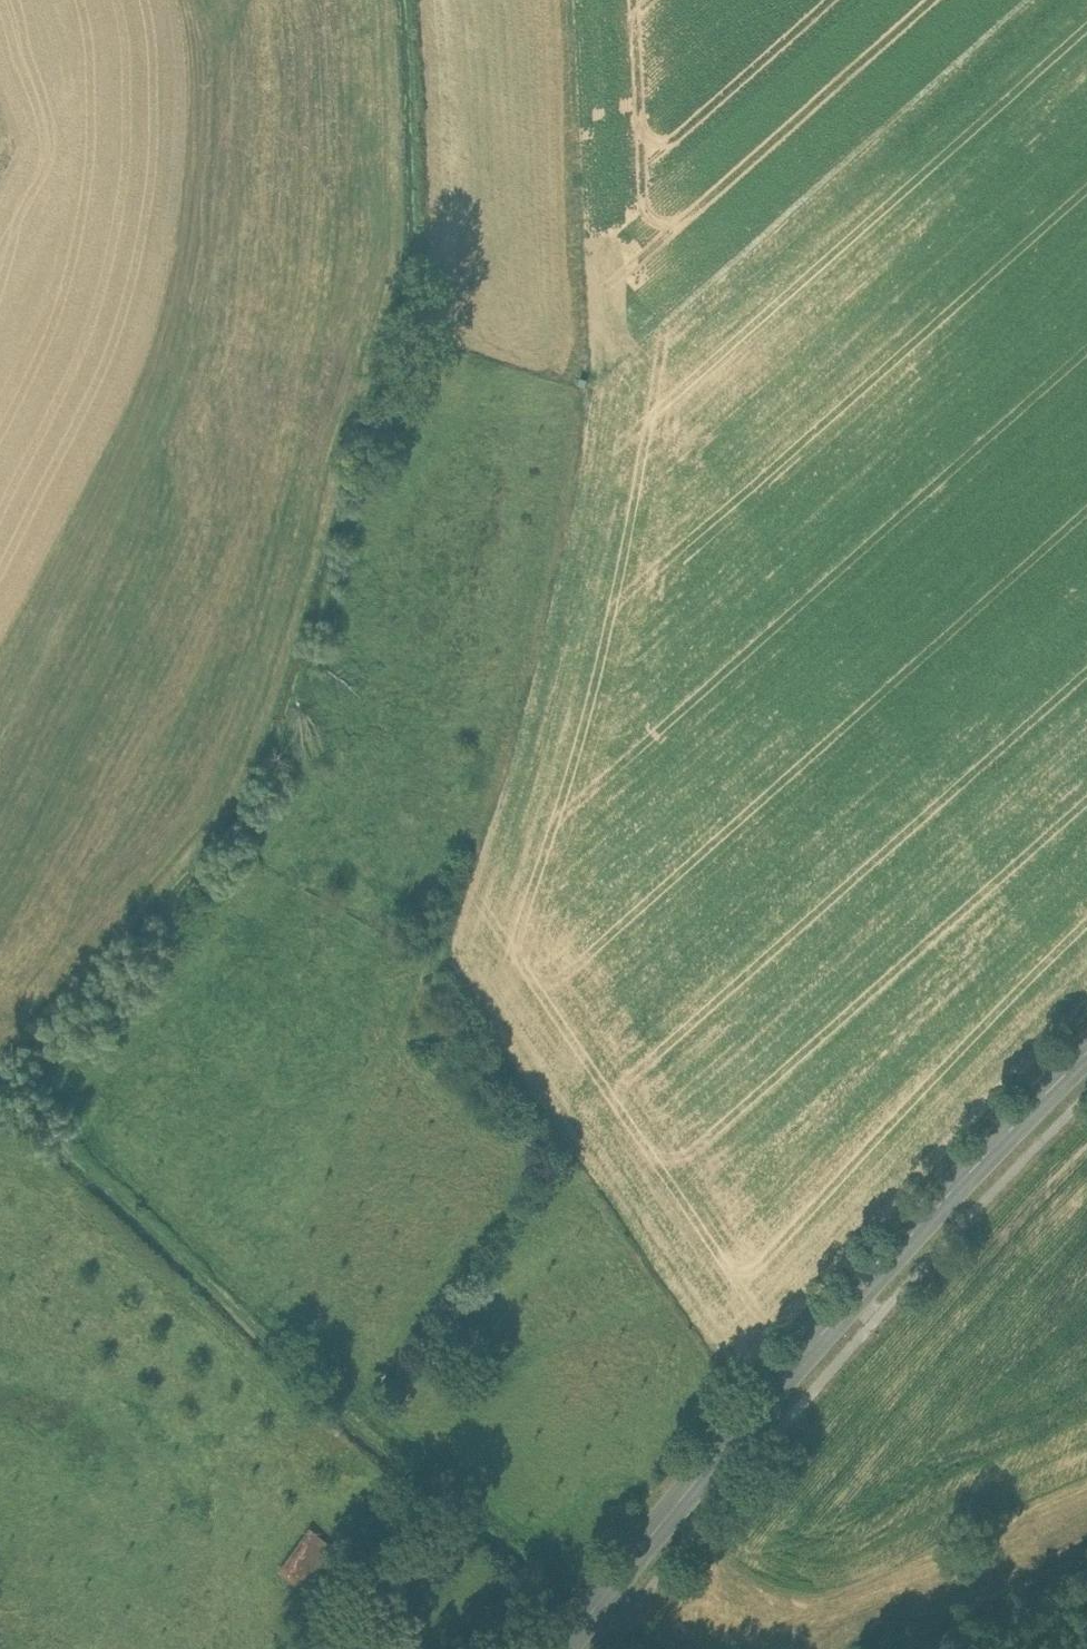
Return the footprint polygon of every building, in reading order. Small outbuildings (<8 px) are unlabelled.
[(311,1533),(284,1568),(301,1582),(329,1546),(311,1533)]
